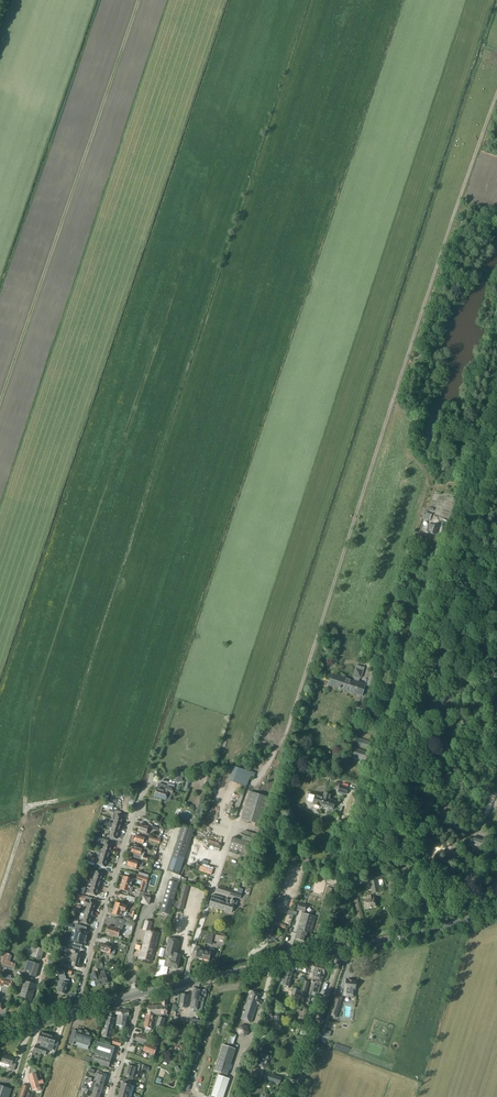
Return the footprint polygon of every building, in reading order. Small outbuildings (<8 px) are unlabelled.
[(431,525),(429,524),(426,531),(435,535),(438,527),(431,524),(431,525)] [(361,678),(364,668),(356,665),(353,675),(361,678)] [(329,685),(357,695),(354,702),(363,705),(366,696),(362,695),(365,685),(333,674),(329,685)] [(368,747),(370,742),(357,737),(355,743),(368,747)] [(366,760),(369,752),(351,747),(349,755),(366,760)] [(235,767),(230,780),(238,782),(242,770),(235,767)] [(157,788),(154,796),(166,800),(168,794),(172,795),(174,788),(175,785),(168,782),(167,786),(159,783),(157,788)] [(349,787),(340,785),(338,792),(347,795),(349,787)] [(250,791),(241,819),(262,825),(270,797),(250,791)] [(491,791),(484,812),(490,814),(494,802),(496,794),(496,793),(495,792),(494,791),(493,792),(491,791)] [(313,805),(321,807),(321,806),(334,810),(336,801),(331,799),(332,795),(324,792),(323,797),(316,795),(313,804),(314,804),(313,805)] [(104,803),(103,807),(110,809),(109,811),(109,812),(114,813),(115,811),(112,810),(114,806),(113,805),(109,804),(104,803)] [(113,816),(115,817),(114,820),(122,822),(124,817),(114,814),(113,816)] [(193,818),(190,827),(195,828),(198,820),(199,818),(194,816),(193,818)] [(411,831),(412,831),(412,833),(415,834),(415,832),(417,832),(417,830),(421,831),(423,823),(419,823),(419,822),(413,821),(411,831)] [(108,824),(107,826),(112,828),(111,831),(119,833),(120,828),(108,824)] [(150,831),(151,827),(141,824),(139,831),(148,834),(149,831),(150,831)] [(167,871),(174,873),(173,877),(180,879),(181,876),(179,875),(195,830),(182,826),(167,871)] [(229,849),(230,849),(229,852),(237,854),(238,852),(248,855),(256,834),(245,830),(242,840),(233,837),(229,849)] [(148,838),(137,835),(135,842),(143,844),(144,841),(147,842),(148,838)] [(472,844),(482,847),(485,839),(475,836),(472,844)] [(101,847),(101,848),(103,848),(111,850),(113,845),(108,843),(109,841),(103,839),(102,842),(103,842),(102,844),(101,847)] [(103,848),(101,848),(101,847),(98,846),(98,849),(100,849),(100,850),(97,849),(96,852),(99,853),(109,856),(111,850),(103,848)] [(135,854),(134,857),(142,860),(143,859),(144,856),(141,856),(142,852),(145,853),(146,850),(139,847),(139,848),(134,846),(133,849),(132,850),(131,851),(132,852),(132,853),(135,854)] [(99,855),(98,858),(100,859),(107,861),(109,856),(99,853),(99,855)] [(127,864),(128,865),(128,866),(137,869),(138,866),(142,867),(144,862),(139,861),(138,861),(130,858),(129,862),(128,862),(127,864)] [(93,873),(95,874),(94,877),(102,879),(104,873),(94,870),(93,873)] [(149,878),(139,875),(137,880),(147,883),(149,878)] [(124,876),(122,882),(134,886),(132,885),(134,879),(124,876)] [(169,880),(160,912),(170,915),(179,883),(180,879),(173,877),(172,881),(169,880)] [(379,884),(378,880),(371,881),(373,893),(379,892),(378,885),(379,884)] [(90,884),(92,885),(91,888),(98,890),(100,884),(91,882),(90,884)] [(134,886),(122,882),(120,889),(132,893),(134,886)] [(183,884),(177,908),(183,910),(189,885),(183,884)] [(219,886),(217,891),(227,895),(227,894),(229,889),(219,886)] [(330,898),(333,888),(327,886),(324,896),(330,898)] [(136,898),(142,900),(144,896),(145,892),(145,890),(144,889),(140,888),(139,890),(143,891),(143,892),(138,890),(135,898),(136,898)] [(142,900),(141,904),(149,906),(152,898),(151,897),(151,895),(150,894),(150,893),(148,892),(148,894),(145,893),(144,896),(142,900)] [(76,899),(75,902),(78,903),(79,899),(86,901),(85,904),(95,908),(97,903),(91,901),(92,898),(87,897),(80,894),(80,895),(77,894),(76,898),(76,899)] [(212,897),(209,906),(218,909),(222,897),(215,895),(213,894),(212,897)] [(368,895),(368,898),(365,899),(366,908),(376,906),(374,897),(372,898),(371,895),(368,895)] [(230,902),(227,911),(232,913),(235,904),(234,904),(235,901),(232,900),(231,903),(230,902)] [(127,906),(116,902),(114,908),(127,912),(129,907),(127,906)] [(296,933),(297,933),(295,939),(305,941),(308,933),(311,934),(316,916),(305,913),(308,904),(299,902),(297,910),(303,911),(302,913),(298,929),(297,929),(296,933)] [(86,909),(82,907),(81,910),(93,914),(95,908),(85,904),(84,905),(87,906),(86,909)] [(122,916),(122,915),(124,916),(125,912),(127,912),(114,908),(112,913),(122,916)] [(80,912),(82,913),(81,916),(84,917),(91,919),(93,914),(81,910),(80,912)] [(274,910),(271,919),(277,921),(279,922),(280,918),(278,917),(280,912),(274,910)] [(81,919),(80,922),(90,925),(91,919),(84,917),(83,920),(81,919)] [(106,933),(118,937),(117,939),(121,941),(122,937),(119,936),(121,929),(122,930),(124,924),(134,927),(135,923),(133,922),(129,921),(124,920),(118,918),(115,927),(109,925),(106,933)] [(143,930),(147,931),(139,958),(152,961),(160,933),(151,930),(153,922),(146,920),(143,930)] [(270,922),(269,924),(266,933),(273,935),(276,926),(273,925),(274,923),(270,922)] [(88,933),(84,931),(85,927),(76,924),(75,930),(76,930),(75,932),(74,936),(87,940),(88,936),(87,936),(87,935),(88,933)] [(86,943),(87,940),(74,936),(74,937),(72,942),(68,941),(67,946),(78,949),(80,945),(85,946),(85,943),(86,943)] [(164,967),(168,968),(168,966),(178,969),(182,954),(175,953),(178,940),(170,938),(169,942),(165,957),(166,957),(164,967)] [(36,947),(30,945),(27,955),(42,960),(45,949),(46,945),(37,942),(36,947)] [(101,951),(110,953),(109,954),(114,956),(116,951),(115,950),(116,947),(103,944),(102,947),(101,947),(101,949),(101,950),(101,951)] [(69,953),(68,957),(71,958),(81,960),(82,955),(75,953),(76,950),(63,946),(62,949),(67,951),(71,952),(70,953),(69,953)] [(195,951),(197,951),(196,958),(203,959),(205,950),(199,949),(200,946),(196,946),(195,951)] [(210,951),(205,950),(203,959),(210,960),(211,954),(213,955),(214,949),(210,948),(210,951)] [(9,955),(2,953),(0,959),(0,966),(13,970),(15,964),(6,961),(9,955)] [(52,970),(56,955),(48,953),(44,968),(52,970)] [(59,960),(57,966),(66,968),(68,964),(64,963),(65,962),(66,957),(60,955),(59,960)] [(70,964),(71,965),(71,966),(79,968),(81,960),(71,958),(68,957),(71,958),(70,964)] [(26,968),(25,968),(24,973),(36,977),(40,964),(30,961),(30,962),(28,961),(26,968)] [(311,973),(310,976),(316,978),(320,965),(314,963),(311,973)] [(316,978),(313,991),(312,992),(313,992),(312,995),(317,996),(318,993),(321,984),(322,980),(321,979),(322,976),(323,976),(326,966),(320,965),(316,978)] [(57,967),(55,972),(57,973),(59,973),(60,973),(59,975),(60,977),(61,978),(57,990),(65,993),(70,980),(66,979),(66,978),(65,976),(64,975),(65,972),(67,973),(68,970),(67,969),(66,970),(59,967),(57,967)] [(100,972),(100,974),(102,985),(108,983),(107,977),(110,976),(109,973),(106,973),(105,973),(105,970),(100,972)] [(51,973),(44,971),(42,979),(48,981),(51,973)] [(294,973),(285,971),(281,984),(290,987),(294,973)] [(3,972),(1,977),(14,982),(15,979),(11,978),(11,975),(3,972)] [(92,975),(90,975),(91,978),(92,981),(95,981),(96,986),(102,985),(100,974),(99,975),(98,972),(92,974),(92,975)] [(1,986),(2,984),(9,986),(8,987),(12,989),(14,983),(10,982),(11,981),(3,979),(0,978),(0,985),(1,986)] [(346,989),(345,992),(355,994),(356,981),(347,979),(346,989)] [(36,984),(25,981),(20,996),(32,1000),(36,984)] [(301,997),(300,999),(304,1000),(305,998),(309,982),(305,981),(301,997)] [(298,993),(299,990),(294,988),(292,995),(300,998),(301,994),(298,993)] [(193,995),(204,997),(205,997),(206,991),(205,990),(204,990),(203,991),(194,989),(193,995)] [(249,999),(248,998),(241,1019),(251,1022),(258,1004),(260,1005),(262,1001),(258,1000),(260,994),(251,991),(249,999)] [(181,993),(179,1007),(187,1008),(189,995),(181,993)] [(336,996),(329,1016),(335,1018),(342,998),(336,996)] [(159,1016),(156,1026),(163,1028),(166,1018),(167,1014),(168,1012),(167,1000),(162,1000),(163,1005),(157,1005),(158,1015),(160,1015),(159,1016)] [(192,1000),(191,1004),(191,1008),(199,1010),(201,1001),(192,1000)] [(149,1014),(154,1015),(154,1016),(154,1015),(155,1015),(158,1015),(157,1005),(148,1006),(149,1014)] [(118,1017),(120,1017),(120,1019),(122,1020),(122,1018),(128,1019),(129,1011),(117,1009),(116,1014),(118,1014),(118,1017)] [(109,1017),(108,1016),(103,1036),(110,1038),(115,1018),(113,1018),(114,1015),(110,1014),(109,1017)] [(147,1014),(144,1027),(147,1027),(147,1029),(151,1030),(152,1028),(153,1021),(154,1016),(154,1015),(149,1014),(147,1014)] [(120,1017),(118,1017),(117,1025),(127,1026),(128,1019),(122,1018),(122,1020),(120,1019),(120,1017)] [(189,1025),(199,1027),(200,1020),(191,1018),(189,1025)] [(242,1025),(238,1029),(239,1035),(245,1036),(249,1032),(248,1027),(242,1025)] [(73,1030),(69,1043),(73,1044),(74,1041),(90,1046),(93,1034),(78,1029),(77,1031),(73,1030)] [(41,1047),(36,1045),(33,1054),(36,1055),(37,1052),(41,1054),(42,1053),(44,1047),(47,1042),(49,1034),(41,1032),(39,1040),(43,1041),(41,1047)] [(223,1044),(214,1071),(227,1075),(236,1049),(232,1048),(236,1035),(231,1033),(227,1046),(223,1044)] [(44,1047),(42,1053),(46,1055),(47,1051),(52,1052),(54,1046),(57,1047),(58,1043),(55,1042),(57,1037),(49,1034),(47,1042),(44,1047)] [(146,1043),(147,1042),(148,1038),(137,1034),(136,1040),(141,1041),(140,1043),(144,1044),(144,1042),(146,1043)] [(114,1037),(113,1041),(112,1044),(121,1046),(122,1041),(116,1039),(116,1038),(114,1037)] [(158,1046),(161,1039),(154,1037),(152,1044),(158,1046)] [(115,1047),(97,1041),(91,1062),(109,1067),(115,1047)] [(147,1042),(146,1043),(143,1051),(154,1055),(157,1046),(147,1042)] [(10,1065),(9,1068),(14,1070),(16,1064),(13,1063),(15,1057),(4,1054),(2,1062),(1,1062),(0,1064),(0,1065),(5,1067),(6,1064),(10,1065)] [(256,1065),(267,1068),(269,1061),(258,1058),(256,1065)] [(133,1066),(128,1065),(125,1075),(133,1077),(135,1070),(138,1071),(140,1065),(134,1063),(133,1066)] [(38,1078),(37,1073),(28,1076),(31,1083),(40,1080),(42,1080),(41,1077),(43,1076),(42,1073),(39,1074),(40,1077),(38,1078)] [(96,1083),(103,1085),(106,1076),(99,1074),(96,1083)] [(213,1096),(215,1096),(223,1096),(230,1079),(219,1075),(212,1096),(213,1096)] [(40,1080),(31,1083),(33,1090),(36,1089),(36,1090),(37,1091),(39,1092),(41,1091),(42,1089),(41,1088),(42,1087),(41,1084),(43,1083),(42,1080),(40,1080)] [(127,1084),(123,1082),(121,1089),(132,1093),(135,1082),(128,1080),(127,1084)] [(93,1082),(90,1090),(94,1091),(101,1093),(103,1085),(96,1083),(93,1082)] [(12,1089),(0,1085),(0,1096),(9,1096),(12,1089)] [(27,1092),(29,1087),(23,1085),(20,1096),(26,1096),(27,1092)]
